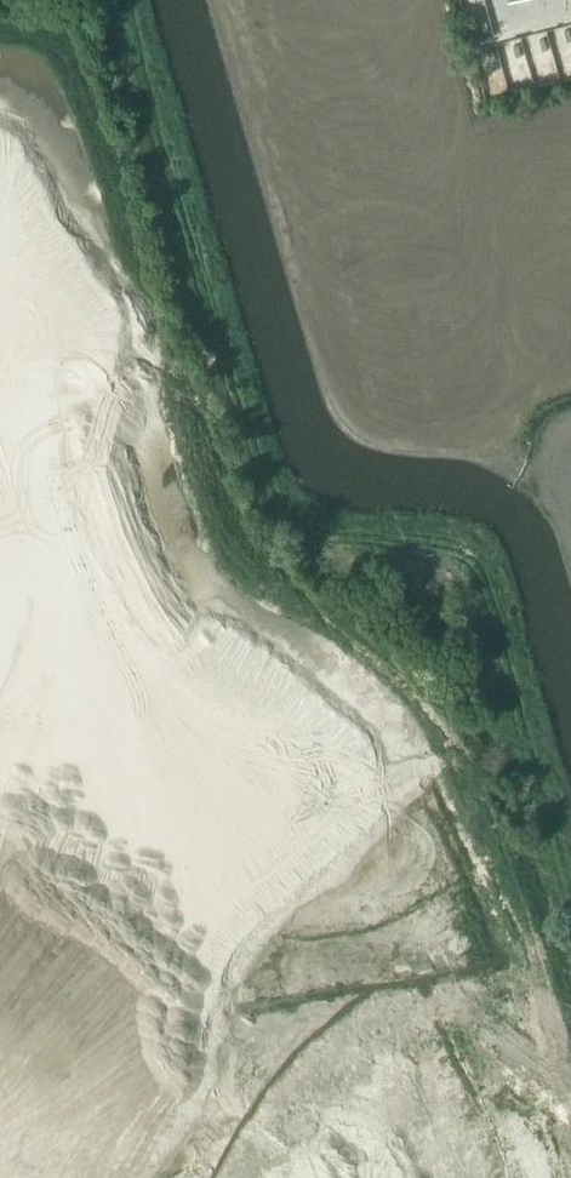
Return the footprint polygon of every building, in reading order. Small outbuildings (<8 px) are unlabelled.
[(480,2),(466,5),(474,36),(487,33),(480,2)] [(474,48),(488,96),(570,72),(570,20),(474,48)]
